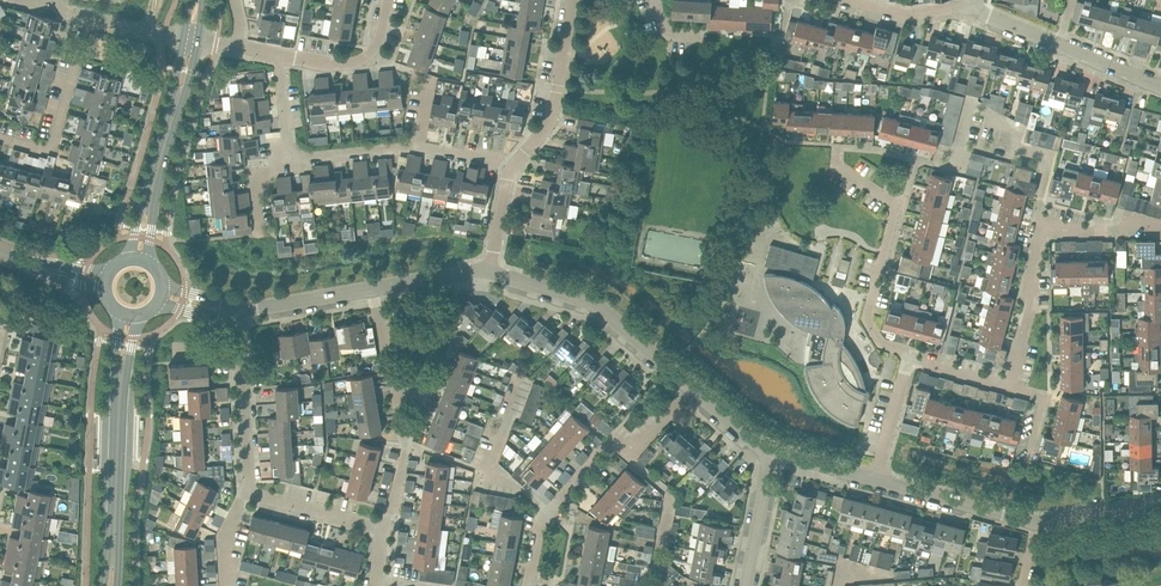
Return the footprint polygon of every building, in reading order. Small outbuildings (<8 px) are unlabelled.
[(252,1),(256,1),(255,9),(260,10),(273,12),(276,0),(252,0),(252,1)] [(357,0),(335,0),(334,5),(356,9),(357,0)] [(430,1),(449,11),(454,0),(430,0),(430,1)] [(474,0),(471,6),(479,10),(482,4),(474,0)] [(484,8),(497,10),(498,5),(494,4),(495,2),(491,0),(488,0),(484,8)] [(711,5),(711,0),(674,0),(672,16),(710,18),(711,5)] [(779,7),(779,0),(763,0),(762,6),(746,5),(746,8),(747,8),(745,29),(745,31),(757,32),(757,30),(771,31),(773,8),(779,8),(779,7)] [(1038,0),(1008,0),(1014,0),(1014,7),(1037,17),(1038,2),(1038,0)] [(1090,30),(1097,6),(1077,0),(1072,19),(1088,23),(1086,28),(1090,30)] [(541,18),(543,6),(522,2),(519,14),(541,18)] [(1123,13),(1124,13),(1126,6),(1119,4),(1117,11),(1110,9),(1105,28),(1114,30),(1113,36),(1117,37),(1123,13)] [(353,23),(356,9),(334,5),(332,20),(353,23)] [(727,28),(729,6),(711,5),(710,18),(710,29),(716,29),(716,27),(727,28)] [(472,24),(479,10),(471,6),(464,20),(472,24)] [(747,8),(746,8),(729,6),(727,28),(727,30),(733,30),(733,28),(745,29),(747,8)] [(1105,28),(1110,9),(1097,6),(1090,30),(1095,31),(1096,25),(1105,28)] [(1131,35),(1136,17),(1130,15),(1132,7),(1126,6),(1124,13),(1123,13),(1117,37),(1121,38),(1123,32),(1131,35)] [(305,8),(304,14),(312,16),(313,10),(305,8)] [(426,8),(422,22),(441,29),(446,15),(426,8)] [(282,13),(273,12),(260,10),(257,24),(261,25),(260,33),(267,34),(266,41),(288,45),(290,38),(283,36),(286,22),(280,21),(282,13)] [(58,30),(60,22),(29,13),(25,27),(49,34),(51,28),(58,30)] [(311,23),(312,16),(304,14),(303,21),(311,23)] [(539,31),(541,18),(519,14),(517,26),(530,29),(539,31)] [(1143,44),(1150,20),(1136,17),(1131,35),(1140,37),(1139,43),(1143,44)] [(350,38),(353,23),(332,20),(329,34),(342,36),(341,39),(347,40),(347,37),(350,38)] [(804,47),(811,23),(798,20),(797,22),(789,20),(785,39),(801,43),(800,46),(804,47)] [(1160,29),(1160,28),(1160,23),(1150,20),(1143,44),(1147,45),(1149,40),(1157,42),(1160,29)] [(835,30),(837,23),(829,21),(827,28),(823,27),(818,48),(826,50),(825,53),(830,54),(832,47),(831,47),(836,30),(835,30)] [(441,29),(422,22),(417,36),(437,43),(441,29)] [(818,48),(823,27),(811,23),(804,47),(809,49),(810,45),(818,48)] [(845,47),(850,27),(837,23),(835,30),(836,30),(831,47),(832,47),(836,48),(836,45),(845,47)] [(304,24),(302,32),(309,34),(311,25),(304,24)] [(528,41),(530,29),(517,26),(509,24),(507,37),(528,41)] [(892,57),(898,32),(876,26),(875,33),(871,47),(872,47),(879,49),(878,54),(892,57)] [(48,39),(49,34),(25,27),(22,40),(53,49),(55,41),(48,39)] [(856,54),(863,30),(850,27),(845,47),(853,50),(852,53),(856,54)] [(461,29),(460,36),(469,37),(470,31),(461,29)] [(875,33),(863,30),(856,54),(860,55),(861,52),(870,54),(872,47),(871,47),(875,33)] [(940,59),(946,39),(931,35),(929,46),(921,44),(918,56),(916,62),(917,63),(911,82),(922,83),(928,65),(924,64),(926,55),(940,59)] [(437,43),(417,36),(412,49),(432,56),(437,43)] [(526,53),(528,41),(507,37),(504,49),(526,53)] [(960,43),(946,39),(940,59),(954,63),(947,88),(955,90),(957,81),(963,60),(964,53),(957,51),(960,43)] [(51,57),(53,49),(22,40),(18,54),(42,60),(43,55),(51,57)] [(977,63),(982,43),(968,40),(964,53),(963,60),(977,63)] [(914,45),(900,41),(894,61),(909,65),(910,61),(916,62),(918,56),(912,54),(914,45)] [(471,43),(469,55),(477,56),(479,44),(471,43)] [(995,51),(996,51),(997,47),(982,43),(977,63),(991,67),(995,51)] [(479,44),(477,56),(485,58),(487,46),(479,44)] [(432,56),(412,49),(407,63),(428,70),(432,56)] [(524,65),(526,53),(504,49),(502,61),(524,65)] [(1004,75),(1010,55),(996,51),(995,51),(991,67),(990,71),(1004,75)] [(38,74),(42,60),(18,54),(14,67),(38,74)] [(1022,62),(1023,62),(1024,58),(1010,55),(1004,75),(1018,78),(1022,62)] [(522,77),(522,74),(524,65),(502,61),(500,74),(522,77)] [(1031,86),(1036,66),(1023,62),(1022,62),(1018,78),(1017,82),(1031,86)] [(462,72),(463,66),(455,64),(454,71),(462,72)] [(119,93),(125,71),(102,65),(100,72),(92,70),(90,78),(97,80),(95,86),(119,93)] [(1051,69),(1036,66),(1031,86),(1045,90),(1051,69)] [(34,87),(38,74),(14,67),(11,81),(34,87)] [(390,108),(386,70),(379,71),(380,86),(375,87),(377,109),(390,108)] [(395,84),(393,74),(393,70),(386,70),(390,108),(403,107),(401,84),(395,84)] [(885,80),(887,73),(880,71),(878,78),(885,80)] [(266,86),(265,74),(265,72),(248,74),(248,81),(237,82),(238,95),(238,96),(252,94),(252,95),(263,94),(263,86),(266,86)] [(377,109),(375,87),(369,87),(367,72),(360,73),(364,111),(377,109)] [(364,111),(360,73),(353,74),(355,89),(349,89),(351,112),(364,111)] [(972,95),(976,82),(977,76),(970,74),(968,84),(965,93),(972,95)] [(338,113),(336,91),(330,91),(329,76),(322,77),(326,115),(338,113)] [(1065,100),(1071,80),(1056,76),(1052,94),(1045,92),(1043,99),(1050,101),(1051,96),(1065,100)] [(326,115),(322,77),(314,78),(316,93),(310,93),(312,116),(326,115)] [(1085,83),(1071,80),(1065,100),(1064,105),(1076,109),(1077,111),(1074,123),(1081,125),(1085,109),(1089,97),(1082,95),(1085,83)] [(31,100),(34,87),(11,81),(7,94),(34,102),(34,101),(31,100)] [(957,81),(955,90),(965,93),(968,84),(957,81)] [(979,97),(983,84),(976,82),(972,95),(979,97)] [(140,90),(145,91),(147,85),(139,83),(138,89),(140,90)] [(351,112),(349,89),(343,90),(343,83),(335,83),(336,91),(338,113),(351,112)] [(212,84),(209,97),(218,97),(217,84),(212,84)] [(116,106),(119,93),(95,86),(94,91),(87,90),(85,98),(116,106)] [(934,97),(936,89),(931,88),(922,87),(920,93),(928,95),(934,97)] [(140,90),(138,98),(145,100),(148,92),(145,91),(140,90)] [(469,127),(474,98),(467,96),(468,91),(462,90),(459,103),(460,103),(457,118),(458,118),(463,119),(462,126),(469,127)] [(1092,110),(1085,109),(1081,125),(1088,127),(1089,122),(1094,123),(1097,114),(1105,116),(1111,96),(1097,92),(1092,110)] [(962,103),(964,96),(951,93),(949,100),(962,103)] [(995,109),(999,95),(992,93),(990,98),(983,96),(981,102),(995,109)] [(28,123),(34,102),(7,94),(7,95),(9,95),(8,100),(5,111),(5,112),(7,107),(17,110),(15,119),(14,119),(28,123)] [(253,100),(252,95),(252,94),(238,96),(238,95),(229,96),(230,110),(268,105),(268,98),(253,100)] [(443,124),(448,95),(443,94),(442,100),(434,98),(428,128),(436,130),(437,123),(443,124)] [(483,123),(488,95),(482,94),(481,99),(474,98),(469,127),(476,129),(477,122),(483,123)] [(460,103),(459,103),(453,102),(454,96),(448,95),(443,124),(449,125),(447,132),(455,133),(458,118),(457,118),(460,103)] [(494,132),(499,102),(492,101),(493,96),(488,95),(483,123),(488,124),(487,131),(494,132)] [(1003,107),(1006,96),(999,95),(995,109),(1008,116),(1010,109),(1003,107)] [(1123,106),(1125,100),(1111,96),(1105,116),(1119,120),(1118,125),(1116,133),(1123,134),(1130,108),(1123,106)] [(112,119),(116,106),(85,98),(83,105),(90,107),(88,113),(112,119)] [(508,127),(513,99),(508,98),(507,104),(499,102),(494,132),(501,133),(502,126),(508,127)] [(517,106),(519,100),(513,99),(508,127),(514,128),(512,135),(520,137),(526,107),(517,106)] [(961,110),(962,103),(949,100),(947,107),(961,110)] [(789,109),(790,102),(774,101),(773,122),(787,123),(788,123),(789,109)] [(1024,109),(1026,103),(1019,101),(1018,107),(1024,109)] [(801,131),(803,110),(803,103),(790,102),(789,109),(788,123),(787,123),(787,130),(801,131)] [(1035,129),(1039,113),(1032,111),(1033,104),(1026,103),(1024,109),(1021,121),(1029,123),(1028,127),(1035,129)] [(133,104),(132,110),(139,112),(141,107),(133,104)] [(830,133),(832,112),(825,112),(826,105),(818,104),(817,111),(816,132),(830,133)] [(269,113),(268,105),(230,110),(232,122),(255,120),(255,119),(254,114),(269,113)] [(959,117),(961,110),(947,107),(945,114),(959,117)] [(1141,109),(1134,107),(1130,123),(1137,125),(1141,109)] [(816,132),(817,111),(803,110),(801,131),(816,132)] [(845,134),(846,113),(832,112),(830,133),(845,134)] [(108,133),(112,119),(88,113),(87,118),(79,116),(77,124),(108,133)] [(859,135),(861,114),(846,113),(845,134),(859,135)] [(875,115),(863,114),(861,114),(859,135),(874,136),(875,115)] [(957,124),(959,117),(945,114),(943,121),(957,124)] [(893,140),(898,119),(895,119),(884,116),(878,136),(893,140)] [(921,147),(926,127),(919,125),(921,119),(914,117),(912,123),(907,144),(921,147)] [(270,118),(255,119),(255,120),(232,122),(233,134),(233,135),(241,134),(241,135),(256,133),(256,127),(270,125),(270,118)] [(594,129),(595,122),(578,119),(576,132),(580,133),(578,140),(580,141),(580,140),(603,144),(605,131),(594,129)] [(907,144),(912,123),(898,119),(893,140),(907,144)] [(939,135),(941,128),(943,123),(928,119),(926,127),(921,147),(935,151),(937,141),(939,135)] [(955,131),(957,124),(943,121),(943,123),(941,128),(955,131)] [(1135,132),(1137,125),(1130,123),(1128,130),(1135,132)] [(105,146),(108,133),(77,124),(75,132),(82,134),(81,140),(105,146)] [(1031,143),(1035,129),(1028,127),(1024,141),(1031,143)] [(953,138),(955,131),(941,128),(939,135),(953,138)] [(1038,145),(1042,131),(1035,129),(1031,143),(1038,145)] [(1045,146),(1049,133),(1042,131),(1038,145),(1045,146)] [(1052,148),(1056,134),(1049,133),(1045,146),(1052,148)] [(242,140),(241,135),(241,134),(233,135),(233,134),(218,136),(220,149),(258,146),(257,138),(242,140)] [(1059,150),(1063,136),(1056,134),(1052,148),(1059,150)] [(951,145),(953,138),(939,135),(937,141),(951,145)] [(1064,138),(1062,146),(1069,148),(1072,140),(1064,138)] [(101,160),(105,146),(81,140),(79,145),(72,143),(70,151),(101,160)] [(600,157),(603,144),(580,140),(580,141),(579,146),(564,143),(563,150),(600,157)] [(1130,152),(1132,145),(1125,143),(1123,150),(1130,152)] [(1159,145),(1149,143),(1147,149),(1158,152),(1156,159),(1160,160),(1160,146),(1159,145)] [(258,153),(258,146),(220,149),(213,150),(214,163),(221,162),(221,163),(244,160),(244,154),(258,153)] [(598,170),(600,157),(563,150),(562,157),(576,160),(576,165),(575,166),(584,167),(583,168),(598,170)] [(97,174),(101,160),(70,151),(68,159),(75,161),(73,167),(90,171),(97,174)] [(984,163),(986,155),(972,152),(970,159),(984,163)] [(409,193),(415,155),(408,154),(406,168),(393,166),(393,174),(398,174),(395,190),(398,191),(396,198),(407,200),(408,192),(409,193)] [(421,195),(425,172),(420,171),(422,156),(415,155),(409,193),(421,195)] [(993,157),(986,155),(984,163),(991,164),(993,157)] [(1119,155),(1117,162),(1123,164),(1125,157),(1119,155)] [(391,196),(388,170),(386,158),(379,159),(380,174),(375,174),(377,197),(391,196)] [(122,159),(120,165),(128,167),(129,161),(122,159)] [(434,197),(441,160),(434,159),(431,173),(425,172),(421,195),(434,197)] [(581,180),(583,168),(584,167),(575,166),(576,165),(546,159),(545,167),(560,170),(559,175),(581,180)] [(982,170),(984,163),(970,159),(968,166),(982,170)] [(1136,168),(1138,161),(1131,159),(1129,166),(1136,168)] [(1156,159),(1152,172),(1158,174),(1160,175),(1160,160),(1156,159)] [(245,167),(244,160),(221,163),(221,162),(214,163),(206,164),(208,177),(231,175),(230,169),(245,167)] [(377,197),(375,174),(369,175),(367,160),(360,161),(364,199),(377,197)] [(447,199),(451,177),(445,176),(448,161),(441,160),(434,197),(447,199)] [(364,199),(360,161),(353,162),(355,176),(349,177),(351,200),(364,199)] [(9,191),(16,167),(2,163),(0,171),(0,189),(2,189),(1,194),(8,196),(9,191)] [(338,201),(336,178),(330,179),(329,164),(322,165),(326,203),(338,201)] [(1033,168),(1016,164),(1013,175),(1009,174),(1006,187),(1013,189),(1013,190),(1027,193),(1026,194),(1033,196),(1037,182),(1030,180),(1033,168)] [(36,198),(45,165),(42,174),(29,171),(22,195),(36,198)] [(50,200),(57,176),(51,174),(53,167),(45,165),(36,198),(36,199),(37,196),(50,200)] [(326,203),(322,165),(314,166),(316,180),(311,181),(314,204),(326,203)] [(472,204),(479,167),(472,165),(469,180),(464,179),(459,202),(459,206),(471,208),(472,204)] [(980,177),(982,170),(968,166),(966,173),(980,177)] [(1134,175),(1136,168),(1129,166),(1127,173),(1134,175)] [(22,195),(29,171),(16,167),(9,191),(22,195)] [(103,194),(105,187),(107,179),(89,174),(90,171),(73,167),(70,179),(66,196),(82,200),(82,198),(89,200),(91,192),(93,191),(95,192),(103,194)] [(483,183),(486,168),(479,167),(472,204),(485,206),(490,184),(483,183)] [(1077,177),(1078,170),(1065,167),(1063,174),(1054,171),(1049,192),(1072,198),(1074,191),(1077,178),(1077,177)] [(351,200),(349,177),(344,178),(343,170),(335,171),(336,178),(338,201),(351,200)] [(1088,195),(1093,174),(1078,170),(1077,177),(1077,178),(1074,191),(1088,195)] [(459,202),(464,179),(465,172),(458,171),(457,178),(451,177),(447,199),(459,202)] [(932,173),(928,187),(949,192),(952,179),(932,173)] [(314,204),(311,181),(310,174),(302,175),(304,189),(298,190),(301,213),(301,220),(305,220),(307,221),(310,222),(313,222),(315,222),(314,212),(314,204)] [(1101,198),(1107,178),(1093,174),(1088,195),(1101,198)] [(231,180),(231,175),(208,177),(209,190),(232,187),(239,187),(239,180),(231,180)] [(579,193),(581,180),(559,175),(558,181),(543,179),(542,186),(549,188),(549,187),(572,191),(572,192),(579,193)] [(62,210),(66,196),(70,179),(57,176),(50,200),(57,202),(55,208),(62,210)] [(301,213),(298,190),(293,191),(291,176),(284,177),(288,214),(301,213)] [(288,214),(284,177),(277,177),(278,192),(272,193),(274,216),(286,214),(288,214)] [(1121,182),(1107,178),(1101,198),(1116,202),(1121,182)] [(1131,180),(1126,179),(1122,192),(1127,194),(1131,180)] [(248,199),(247,192),(233,193),(232,187),(209,190),(211,203),(248,199)] [(570,204),(572,192),(572,191),(549,187),(549,188),(548,193),(534,190),(532,197),(570,204)] [(949,192),(928,187),(924,201),(945,206),(949,192)] [(1023,206),(1026,194),(1027,193),(1013,190),(1013,189),(1006,187),(1004,196),(1001,195),(1000,199),(1023,206)] [(1154,187),(1151,200),(1158,202),(1160,203),(1160,189),(1154,187)] [(1125,208),(1129,194),(1127,194),(1122,192),(1118,206),(1125,208)] [(1133,210),(1136,196),(1129,194),(1125,208),(1133,210)] [(1140,212),(1143,198),(1136,196),(1133,210),(1140,212)] [(567,217),(570,204),(532,197),(531,204),(546,207),(545,212),(558,215),(558,216),(567,217)] [(1147,214),(1150,200),(1143,198),(1140,212),(1147,214)] [(234,207),(249,206),(248,199),(211,203),(210,205),(212,217),(221,215),(235,213),(235,212),(234,207)] [(1020,218),(1023,206),(1000,199),(998,204),(1002,204),(999,213),(1020,218)] [(1154,216),(1158,202),(1151,200),(1150,200),(1147,214),(1154,216)] [(945,206),(924,201),(921,214),(941,220),(945,206)] [(556,228),(558,216),(558,215),(545,212),(534,210),(532,217),(529,217),(526,230),(538,232),(543,233),(545,226),(556,228)] [(252,232),(250,219),(247,219),(246,211),(235,212),(235,213),(221,215),(223,228),(234,227),(235,234),(252,232)] [(1017,231),(1020,218),(999,213),(997,221),(994,220),(993,224),(1017,231)] [(941,220),(921,214),(917,228),(938,234),(941,220)] [(57,227),(51,226),(44,223),(42,230),(49,233),(55,235),(57,227)] [(1013,243),(1017,231),(993,224),(992,229),(995,229),(993,238),(999,240),(1000,240),(1013,243)] [(934,248),(938,234),(917,228),(913,242),(934,248)] [(284,238),(277,239),(278,248),(279,255),(286,254),(284,238)] [(1120,239),(1116,239),(1116,249),(1126,249),(1126,239),(1120,239)] [(1020,245),(1013,243),(1000,240),(999,240),(997,248),(994,247),(993,252),(1017,258),(1020,245)] [(1155,240),(1136,240),(1136,253),(1139,253),(1139,258),(1142,258),(1142,267),(1145,267),(1145,266),(1160,266),(1160,252),(1155,252),(1155,240)] [(317,241),(304,243),(305,247),(305,252),(318,250),(317,244),(317,241)] [(1113,249),(1113,241),(1102,241),(1102,249),(1113,249)] [(913,242),(909,256),(909,257),(923,260),(923,261),(930,263),(934,248),(913,242)] [(796,277),(801,280),(802,276),(813,279),(819,258),(771,244),(764,265),(777,268),(776,273),(781,273),(786,274),(791,276),(796,277)] [(1017,258),(993,252),(990,251),(986,263),(993,265),(1013,270),(1017,258)] [(909,257),(909,256),(903,254),(899,269),(910,272),(919,275),(929,278),(933,264),(930,263),(923,261),(923,260),(909,257)] [(1082,282),(1082,260),(1069,261),(1069,287),(1082,287),(1082,282)] [(1095,290),(1095,260),(1082,260),(1082,282),(1091,282),(1091,285),(1092,290),(1095,290)] [(1108,260),(1095,260),(1095,290),(1100,290),(1099,281),(1109,281),(1108,260)] [(1069,287),(1069,261),(1056,261),(1056,268),(1051,268),(1051,287),(1069,287)] [(1010,283),(1013,270),(993,265),(991,273),(987,272),(986,276),(1010,283)] [(1145,266),(1145,267),(1145,275),(1142,275),(1142,279),(1160,279),(1160,266),(1145,266)] [(808,283),(801,280),(796,277),(791,276),(786,274),(781,273),(776,273),(773,273),(769,273),(765,273),(766,282),(769,290),(773,297),(777,304),(782,311),(788,317),(795,322),(802,326),(810,329),(814,331),(817,332),(821,332),(825,333),(829,334),(830,330),(832,332),(835,335),(838,337),(840,340),(843,342),(845,334),(846,328),(845,322),(844,317),(842,311),(838,306),(835,303),(831,306),(827,300),(821,293),(815,288),(808,283)] [(910,284),(912,277),(898,273),(895,283),(909,287),(910,284)] [(1010,283),(986,276),(985,276),(981,289),(993,292),(1007,295),(1010,283)] [(1142,279),(1142,283),(1145,283),(1145,292),(1160,292),(1160,279),(1142,279)] [(1014,296),(1007,295),(993,292),(991,300),(988,299),(987,303),(1010,310),(1014,296)] [(1145,292),(1145,301),(1138,301),(1138,305),(1160,305),(1160,292),(1145,292)] [(482,325),(493,312),(485,305),(485,306),(481,302),(478,305),(477,304),(476,304),(475,305),(474,305),(469,300),(462,308),(472,316),(471,318),(472,320),(471,322),(479,328),(482,325)] [(911,336),(916,315),(918,308),(919,305),(905,301),(902,311),(897,332),(911,336)] [(943,344),(954,305),(949,303),(945,316),(942,315),(938,317),(938,321),(931,319),(925,339),(943,344)] [(1010,310),(987,303),(985,308),(989,308),(986,317),(1007,322),(1010,310)] [(1138,305),(1138,309),(1146,309),(1146,317),(1146,318),(1160,318),(1160,305),(1138,305)] [(897,332),(902,311),(888,307),(883,328),(897,332)] [(496,308),(493,312),(482,325),(489,331),(491,330),(493,332),(494,330),(500,334),(506,327),(509,330),(514,324),(503,315),(504,315),(496,308)] [(925,339),(931,319),(932,312),(918,308),(916,315),(911,336),(925,339)] [(1082,312),(1083,315),(1061,316),(1061,331),(1083,330),(1090,330),(1089,312),(1082,312)] [(514,324),(509,330),(506,333),(514,340),(515,338),(517,340),(519,338),(524,342),(531,335),(534,338),(538,333),(528,324),(528,323),(521,316),(514,324)] [(1004,335),(1007,322),(986,317),(984,325),(981,324),(980,328),(1004,335)] [(1160,331),(1160,318),(1146,318),(1146,317),(1139,318),(1139,327),(1136,327),(1136,331),(1160,331)] [(366,328),(365,328),(364,321),(350,324),(353,345),(358,344),(359,349),(375,346),(372,327),(366,328)] [(57,354),(59,340),(45,337),(47,325),(32,322),(30,334),(28,333),(28,334),(33,335),(32,341),(22,339),(19,354),(48,360),(50,353),(57,354)] [(353,345),(350,324),(335,326),(337,336),(337,335),(339,347),(340,347),(353,345)] [(538,333),(534,338),(531,341),(538,348),(540,346),(542,348),(543,346),(549,351),(555,344),(558,346),(563,340),(556,334),(556,335),(552,332),(553,331),(545,325),(538,333)] [(1000,346),(1004,335),(980,328),(979,332),(982,333),(979,342),(986,344),(987,343),(1000,347),(1000,346)] [(849,351),(843,342),(840,340),(838,337),(835,335),(832,332),(830,330),(829,334),(825,333),(821,332),(817,332),(814,331),(810,329),(806,344),(806,348),(805,352),(805,357),(805,361),(806,365),(807,370),(808,374),(809,379),(811,383),(813,387),(817,394),(822,401),(827,407),(834,412),(841,416),(848,420),(856,423),(858,423),(864,398),(867,399),(870,390),(866,390),(864,379),(860,369),(855,360),(849,351)] [(1083,345),(1083,330),(1061,331),(1061,345),(1083,345)] [(308,331),(293,333),(297,355),(310,352),(311,352),(309,340),(310,340),(308,331)] [(1160,344),(1160,331),(1136,331),(1136,335),(1139,335),(1139,344),(1160,344)] [(297,355),(293,333),(279,336),(282,357),(294,355),(297,355)] [(950,334),(949,340),(946,352),(954,354),(959,337),(950,334)] [(337,335),(337,336),(323,338),(327,359),(341,356),(340,347),(339,347),(337,335)] [(459,339),(455,336),(453,348),(460,349),(464,344),(461,342),(462,341),(460,338),(459,339)] [(566,337),(563,340),(558,346),(552,354),(560,360),(561,359),(563,360),(565,358),(570,363),(576,356),(579,359),(584,353),(577,347),(573,344),(574,344),(566,337)] [(323,338),(310,340),(309,340),(311,352),(310,352),(312,361),(327,359),(323,338)] [(1007,348),(1000,346),(1000,347),(987,343),(986,344),(984,352),(981,351),(980,355),(978,354),(976,360),(994,365),(996,360),(1004,362),(1007,348)] [(1160,357),(1160,344),(1139,344),(1139,353),(1136,353),(1136,357),(1160,357)] [(1083,351),(1083,345),(1061,345),(1062,359),(1091,359),(1091,351),(1083,351)] [(586,350),(584,353),(579,359),(572,367),(580,373),(581,372),(583,374),(585,372),(590,376),(596,369),(600,372),(604,367),(594,358),(594,357),(586,350)] [(460,351),(455,363),(475,371),(480,359),(460,351)] [(47,367),(48,360),(19,354),(16,369),(31,372),(30,378),(50,382),(53,368),(47,367)] [(1160,370),(1160,357),(1136,357),(1136,361),(1139,361),(1139,369),(1139,370),(1158,369),(1158,370),(1160,370)] [(1091,367),(1091,359),(1062,359),(1062,374),(1083,373),(1083,367),(1091,367)] [(208,381),(207,362),(168,365),(169,383),(188,382),(189,389),(206,387),(206,381),(208,381)] [(508,369),(513,371),(519,372),(522,369),(514,362),(508,369)] [(475,371),(455,363),(451,374),(471,382),(475,371)] [(606,365),(604,367),(600,372),(592,381),(599,388),(600,386),(602,388),(604,386),(609,390),(616,383),(619,386),(624,381),(613,372),(614,371),(606,365)] [(1158,383),(1158,370),(1158,369),(1139,370),(1139,369),(1129,369),(1129,391),(1151,390),(1151,383),(1158,383)] [(1086,373),(1083,373),(1062,374),(1062,388),(1074,388),(1083,388),(1085,388),(1086,388),(1088,386),(1088,384),(1089,383),(1088,381),(1086,379),(1086,373)] [(372,374),(361,376),(351,378),(354,392),(375,389),(372,374)] [(471,382),(451,374),(446,386),(466,393),(471,382)] [(545,380),(554,387),(559,382),(549,374),(545,380)] [(47,396),(50,382),(30,378),(29,384),(14,381),(11,396),(40,402),(41,395),(47,396)] [(625,379),(624,381),(619,386),(611,395),(618,402),(620,400),(622,402),(623,400),(629,404),(635,397),(634,396),(635,395),(635,394),(635,393),(634,393),(637,390),(632,386),(633,385),(625,379)] [(324,383),(325,390),(325,396),(334,396),(333,381),(324,383)] [(546,387),(534,382),(531,388),(544,393),(546,387)] [(466,393),(446,386),(442,397),(462,405),(466,393)] [(911,410),(915,411),(916,408),(924,410),(925,411),(928,397),(929,397),(931,390),(917,386),(911,410)] [(209,401),(208,387),(206,387),(189,389),(187,389),(188,402),(209,401)] [(298,387),(288,387),(277,388),(277,403),(299,401),(298,387)] [(541,399),(544,393),(531,388),(529,394),(541,399)] [(377,403),(375,389),(354,392),(356,406),(377,403)] [(539,405),(541,399),(529,394),(527,401),(539,405)] [(1130,395),(1130,407),(1137,407),(1137,415),(1151,415),(1151,416),(1158,416),(1158,402),(1153,402),(1153,394),(1130,395)] [(1084,401),(1074,398),(1062,395),(1058,410),(1080,415),(1084,401)] [(39,409),(40,402),(11,396),(8,411),(23,414),(22,420),(42,424),(45,410),(39,409)] [(462,405),(442,397),(438,409),(458,416),(462,405)] [(934,424),(941,400),(929,397),(928,397),(925,411),(924,410),(922,417),(931,420),(930,423),(934,424)] [(323,415),(322,400),(313,401),(314,415),(323,415)] [(948,424),(953,403),(941,400),(934,424),(938,425),(939,422),(948,424)] [(210,414),(209,401),(188,402),(189,415),(201,414),(201,415),(210,414)] [(300,416),(299,401),(277,403),(278,417),(290,416),(290,417),(300,416)] [(537,412),(539,405),(527,401),(524,407),(537,412)] [(380,417),(377,403),(356,406),(359,421),(380,417)] [(959,431),(966,407),(953,403),(948,424),(956,426),(955,430),(959,431)] [(587,406),(581,412),(589,418),(594,412),(587,406)] [(534,418),(537,412),(524,407),(522,413),(534,418)] [(973,431),(978,410),(966,407),(959,431),(963,432),(964,429),(973,431)] [(458,416),(438,409),(433,420),(453,428),(458,416)] [(589,428),(573,414),(568,410),(559,420),(564,424),(580,438),(589,428)] [(984,437),(991,413),(978,410),(973,431),(981,433),(980,436),(984,437)] [(1080,415),(1058,410),(1055,424),(1076,429),(1080,415)] [(532,424),(534,418),(522,413),(519,419),(532,424)] [(996,442),(1003,417),(991,413),(984,437),(985,438),(984,439),(996,442)] [(201,427),(201,415),(201,414),(189,415),(179,415),(180,429),(201,427)] [(1151,428),(1151,416),(1151,415),(1137,415),(1130,415),(1130,424),(1126,424),(1126,429),(1151,428)] [(291,431),(290,417),(290,416),(278,417),(269,417),(270,432),(291,431)] [(79,431),(81,418),(75,417),(73,426),(64,425),(64,428),(79,431)] [(382,431),(380,417),(359,421),(361,435),(370,433),(382,431)] [(1016,420),(1003,417),(996,442),(1016,447),(1021,429),(1014,427),(1016,420)] [(614,428),(607,421),(602,418),(596,425),(608,435),(614,428)] [(39,439),(42,424),(22,420),(21,426),(5,423),(2,438),(32,444),(33,437),(39,439)] [(453,428),(433,420),(429,431),(449,439),(453,428)] [(480,438),(485,426),(471,421),(466,432),(480,438)] [(903,422),(901,430),(908,432),(910,423),(903,422)] [(571,448),(580,438),(564,424),(555,434),(571,448)] [(1076,429),(1055,424),(1051,437),(1051,438),(1065,441),(1065,442),(1072,444),(1076,429)] [(202,440),(201,427),(180,429),(181,442),(202,440)] [(1152,441),(1151,428),(1126,429),(1126,433),(1130,433),(1130,441),(1152,441)] [(324,443),(323,429),(315,429),(316,444),(324,443)] [(673,455),(687,439),(680,432),(679,433),(675,429),(672,432),(671,432),(670,432),(669,432),(668,432),(661,439),(666,444),(665,446),(667,447),(665,449),(673,455)] [(292,445),(291,431),(270,432),(271,446),(292,445)] [(449,439),(429,431),(425,443),(445,451),(449,439)] [(563,458),(571,448),(555,434),(547,443),(563,458)] [(476,448),(480,439),(468,435),(465,444),(476,448)] [(592,439),(599,445),(603,440),(596,435),(592,439)] [(1061,455),(1065,442),(1065,441),(1051,438),(1051,437),(1044,435),(1040,450),(1044,451),(1052,453),(1058,455),(1061,455)] [(32,444),(2,438),(0,450),(0,453),(15,456),(13,463),(33,467),(36,452),(30,451),(32,444)] [(695,446),(687,439),(673,455),(680,462),(682,461),(684,462),(685,461),(691,465),(697,458),(700,461),(705,455),(698,449),(694,446),(695,446)] [(203,453),(202,440),(181,442),(182,454),(203,453)] [(563,458),(547,443),(542,440),(534,449),(554,467),(563,458)] [(1152,454),(1152,441),(1130,441),(1130,448),(1121,448),(1122,455),(1127,455),(1152,454)] [(360,442),(357,455),(377,460),(381,447),(360,442)] [(293,459),(292,445),(271,446),(272,461),(293,459)] [(467,446),(462,459),(464,460),(471,462),(471,461),(473,456),(476,449),(467,446)] [(546,477),(554,467),(534,449),(525,459),(546,477)] [(397,458),(399,452),(391,450),(389,456),(397,458)] [(583,450),(579,454),(585,460),(590,455),(583,450)] [(1044,451),(1042,458),(1056,462),(1058,455),(1052,453),(1044,451)] [(322,460),(323,454),(315,452),(313,458),(322,460)] [(203,453),(182,454),(175,455),(175,466),(183,468),(204,466),(203,453)] [(585,460),(579,454),(575,459),(582,464),(585,460)] [(1152,467),(1152,466),(1152,454),(1127,455),(1127,459),(1131,459),(1131,468),(1137,468),(1137,467),(1152,467)] [(374,473),(377,460),(357,455),(353,467),(374,473)] [(713,461),(705,455),(700,461),(691,471),(698,478),(700,476),(702,478),(703,476),(709,481),(715,474),(718,476),(729,464),(723,458),(716,466),(712,462),(713,461)] [(619,462),(612,456),(608,461),(615,467),(619,462)] [(320,467),(322,460),(313,458),(312,464),(320,467)] [(293,459),(272,461),(273,475),(280,475),(281,478),(280,478),(280,479),(301,484),(302,484),(301,483),(300,472),(294,473),(293,459)] [(537,487),(546,477),(525,459),(512,474),(527,488),(532,482),(537,487)] [(428,461),(426,475),(447,478),(447,476),(449,464),(428,461)] [(33,467),(13,463),(12,469),(0,466),(0,482),(29,488),(33,467)] [(156,464),(154,473),(155,474),(160,475),(162,466),(156,464)] [(207,465),(208,476),(219,479),(224,480),(223,465),(207,465)] [(1159,466),(1152,466),(1152,467),(1137,467),(1137,468),(1131,468),(1131,489),(1148,488),(1147,480),(1159,480),(1159,466)] [(371,485),(374,473),(353,467),(350,480),(371,485)] [(566,469),(562,474),(569,480),(573,475),(566,469)] [(626,469),(618,479),(634,493),(642,483),(626,469)] [(392,478),(394,472),(385,470),(384,476),(392,478)] [(605,477),(599,471),(595,476),(601,482),(605,477)] [(219,479),(208,476),(191,472),(183,488),(191,492),(214,503),(219,492),(220,492),(220,491),(214,488),(218,482),(219,479)] [(569,480),(562,474),(558,478),(565,484),(569,480)] [(726,474),(723,476),(722,476),(721,476),(720,476),(719,477),(718,476),(712,484),(717,488),(715,490),(717,492),(716,493),(724,500),(727,496),(732,501),(739,494),(733,489),(738,483),(730,477),(726,474)] [(445,490),(447,478),(426,475),(424,488),(445,490)] [(601,482),(595,476),(591,480),(597,486),(601,482)] [(634,493),(618,479),(609,488),(631,507),(639,498),(634,493)] [(367,498),(371,485),(350,480),(347,493),(367,498)] [(152,483),(151,487),(153,487),(160,491),(162,488),(153,483),(152,483)] [(824,504),(826,495),(827,492),(801,485),(800,491),(798,491),(793,510),(792,510),(810,515),(814,501),(824,504)] [(444,503),(445,490),(424,488),(423,500),(444,503)] [(631,507),(609,488),(600,498),(617,512),(624,518),(632,509),(631,507)] [(55,495),(36,492),(24,489),(24,490),(34,492),(33,498),(18,495),(15,510),(45,516),(46,509),(52,510),(55,495)] [(69,489),(68,499),(72,500),(79,501),(79,491),(69,489)] [(545,494),(552,499),(555,495),(549,489),(545,494)] [(479,505),(481,492),(481,491),(474,490),(472,504),(479,505)] [(588,497),(582,491),(578,496),(584,501),(588,497)] [(208,514),(214,503),(191,492),(186,504),(205,513),(208,514)] [(485,507),(488,493),(481,492),(479,505),(485,507)] [(492,508),(494,494),(488,493),(485,507),(492,508)] [(498,509),(501,496),(494,494),(492,508),(498,509)] [(840,512),(844,497),(834,494),(830,509),(840,512)] [(852,522),(858,500),(859,496),(850,494),(849,497),(844,496),(844,497),(840,512),(839,518),(852,522)] [(505,510),(507,497),(501,496),(498,509),(505,510)] [(511,511),(514,498),(507,497),(505,510),(511,511)] [(617,512),(600,498),(592,508),(608,522),(617,512)] [(442,516),(444,503),(423,500),(421,513),(442,516)] [(865,526),(871,503),(858,500),(852,522),(865,526)] [(879,529),(885,507),(871,503),(865,526),(879,529)] [(199,525),(205,513),(186,504),(180,515),(199,525)] [(691,507),(688,507),(676,504),(675,513),(690,516),(691,507)] [(892,533),(899,507),(886,504),(885,507),(879,529),(892,533)] [(911,516),(913,511),(899,507),(892,533),(905,536),(911,516)] [(806,528),(810,515),(792,510),(793,510),(784,508),(781,521),(785,522),(784,522),(806,528)] [(45,516),(15,510),(12,525),(27,528),(26,534),(46,538),(49,524),(43,523),(45,516)] [(495,527),(499,528),(520,532),(523,517),(511,515),(511,512),(499,510),(495,527)] [(217,512),(214,517),(222,521),(224,516),(217,512)] [(440,529),(442,516),(421,513),(419,526),(440,529)] [(193,537),(199,525),(180,515),(174,527),(193,537)] [(263,540),(268,519),(254,515),(249,536),(263,540)] [(469,516),(468,522),(477,524),(478,517),(469,516)] [(917,546),(924,520),(911,516),(905,536),(903,542),(917,546)] [(219,527),(222,521),(214,517),(211,523),(219,527)] [(277,543),(282,523),(268,519),(263,540),(277,543)] [(937,523),(924,520),(917,546),(931,550),(932,544),(932,543),(937,523)] [(945,547),(951,525),(938,521),(937,523),(932,543),(932,544),(945,547)] [(475,530),(477,524),(468,522),(467,529),(475,530)] [(732,527),(720,525),(701,522),(698,535),(718,539),(720,533),(730,535),(732,527)] [(803,542),(806,528),(784,522),(781,536),(803,542)] [(291,547),(296,526),(282,523),(277,543),(291,547)] [(636,523),(634,534),(654,537),(656,526),(636,523)] [(610,530),(601,528),(589,525),(586,540),(607,544),(610,530)] [(962,540),(965,528),(951,525),(945,547),(959,551),(962,540)] [(310,530),(296,526),(291,547),(304,551),(305,551),(308,539),(310,530)] [(439,542),(440,529),(419,526),(417,539),(439,542)] [(830,535),(832,528),(825,526),(823,533),(830,535)] [(517,546),(520,532),(499,528),(496,542),(517,546)] [(58,529),(56,540),(71,543),(71,542),(78,543),(77,533),(58,529)] [(990,532),(988,542),(979,540),(976,556),(984,557),(1001,560),(996,559),(998,551),(1014,554),(1017,538),(990,532)] [(829,542),(830,535),(823,533),(821,540),(829,542)] [(43,552),(46,538),(26,534),(25,540),(10,537),(7,552),(36,558),(38,551),(43,552)] [(173,546),(174,559),(196,558),(195,545),(189,545),(189,539),(170,535),(166,543),(173,546)] [(717,545),(718,539),(698,535),(696,549),(726,554),(728,547),(717,545)] [(799,555),(802,543),(803,542),(781,536),(777,549),(799,555)] [(316,564),(322,543),(308,539),(305,551),(304,551),(302,560),(316,564)] [(437,554),(439,542),(417,539),(416,552),(437,554)] [(617,546),(607,544),(586,540),(584,554),(605,558),(614,560),(617,546)] [(514,560),(517,546),(496,542),(493,556),(514,560)] [(837,551),(839,544),(832,542),(830,550),(837,551)] [(330,567),(336,546),(322,543),(316,564),(330,567)] [(856,560),(860,545),(853,543),(849,558),(856,560)] [(464,544),(463,550),(471,552),(472,545),(464,544)] [(652,552),(654,546),(645,544),(644,551),(652,552)] [(867,547),(860,545),(856,560),(863,562),(867,547)] [(344,571),(349,550),(336,546),(330,567),(344,571)] [(837,555),(826,552),(827,548),(819,546),(817,558),(836,562),(837,555)] [(883,567),(887,552),(880,550),(873,548),(869,563),(883,567)] [(725,562),(726,554),(696,549),(693,562),(713,566),(714,560),(725,562)] [(364,554),(349,550),(344,571),(347,572),(358,575),(364,554)] [(470,558),(471,552),(463,550),(462,557),(470,558)] [(651,559),(652,552),(644,551),(643,557),(651,559)] [(36,558),(7,552),(4,567),(19,570),(18,576),(38,580),(41,566),(35,565),(36,558)] [(435,568),(437,554),(416,552),(414,565),(422,566),(429,567),(435,568)] [(894,554),(887,552),(883,567),(890,569),(894,554)] [(602,572),(605,558),(584,554),(581,568),(602,572)] [(801,573),(803,559),(777,554),(776,562),(784,563),(783,569),(801,573)] [(512,574),(514,560),(493,556),(491,570),(512,574)] [(1012,563),(1001,560),(984,557),(982,567),(973,565),(970,579),(979,581),(995,584),(995,583),(990,582),(992,576),(1009,579),(1012,563)] [(196,571),(196,558),(174,559),(175,572),(196,571)] [(254,572),(257,563),(242,560),(240,568),(254,572)] [(671,565),(671,561),(666,560),(665,566),(679,579),(683,575),(671,565)] [(712,572),(713,566),(693,562),(690,576),(709,579),(711,580),(719,581),(721,582),(723,574),(712,572)] [(263,565),(257,563),(254,572),(261,574),(263,565)] [(953,573),(955,565),(944,566),(945,574),(953,573)] [(427,580),(429,567),(422,566),(420,579),(427,580)] [(433,581),(435,568),(429,567),(427,580),(433,581)] [(468,569),(460,567),(457,578),(466,580),(468,569)] [(440,582),(442,568),(435,568),(433,581),(440,582)] [(446,583),(448,569),(442,568),(440,582),(446,583)] [(602,572),(581,568),(578,582),(590,585),(595,585),(599,585),(602,572)] [(282,579),(284,571),(278,569),(276,578),(282,579)] [(455,570),(448,569),(446,583),(453,584),(455,570)] [(801,573),(783,569),(782,575),(773,574),(772,581),(798,585),(801,573)] [(894,570),(895,578),(907,577),(910,577),(910,569),(906,569),(894,570)] [(512,574),(491,570),(488,584),(497,585),(510,585),(512,574)] [(627,570),(626,577),(634,578),(636,572),(627,570)] [(197,584),(196,571),(175,572),(176,585),(197,584)] [(291,573),(284,571),(282,579),(288,581),(291,573)] [(1108,581),(1102,582),(1101,571),(1087,571),(1087,583),(1088,585),(1120,585),(1120,581),(1108,581)] [(38,580),(18,576),(17,582),(1,579),(0,585),(37,585),(38,580)] [(618,585),(632,585),(633,585),(634,578),(626,577),(620,576),(618,585)]
